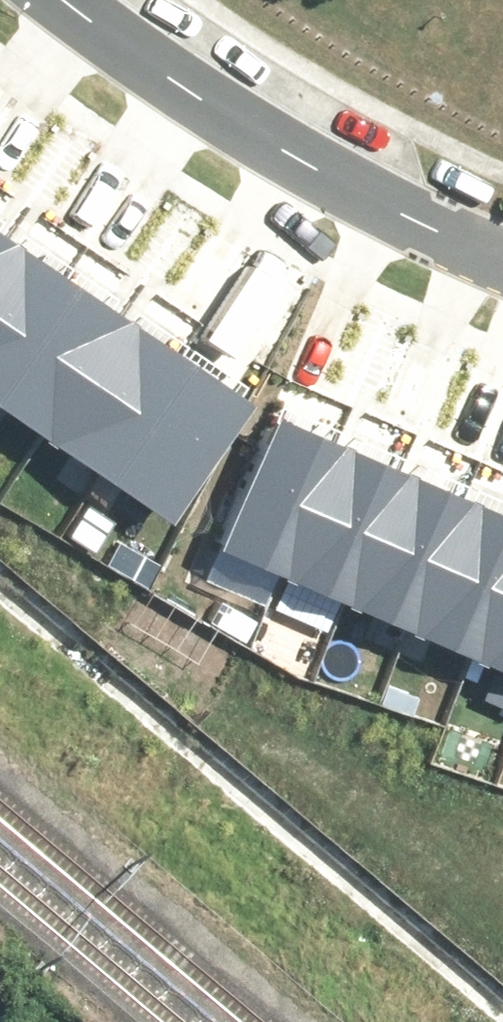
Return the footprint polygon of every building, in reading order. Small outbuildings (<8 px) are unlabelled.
[(31,240),(0,220),(0,287),(31,240)] [(101,287),(31,240),(0,287),(0,394),(20,407),(101,287)] [(90,454),(171,334),(101,287),(20,407),(90,454)] [(161,501),(241,381),(171,334),(90,454),(161,501)] [(261,400),(204,526),(270,556),(327,430),(261,400)] [(327,430),(270,556),(337,585),(393,459),(327,430)] [(393,459),(337,585),(403,615),(459,488),(393,459)] [(403,615),(469,644),(502,568),(502,508),(459,488),(403,615)] [(469,644),(502,659),(502,568),(469,644)]
